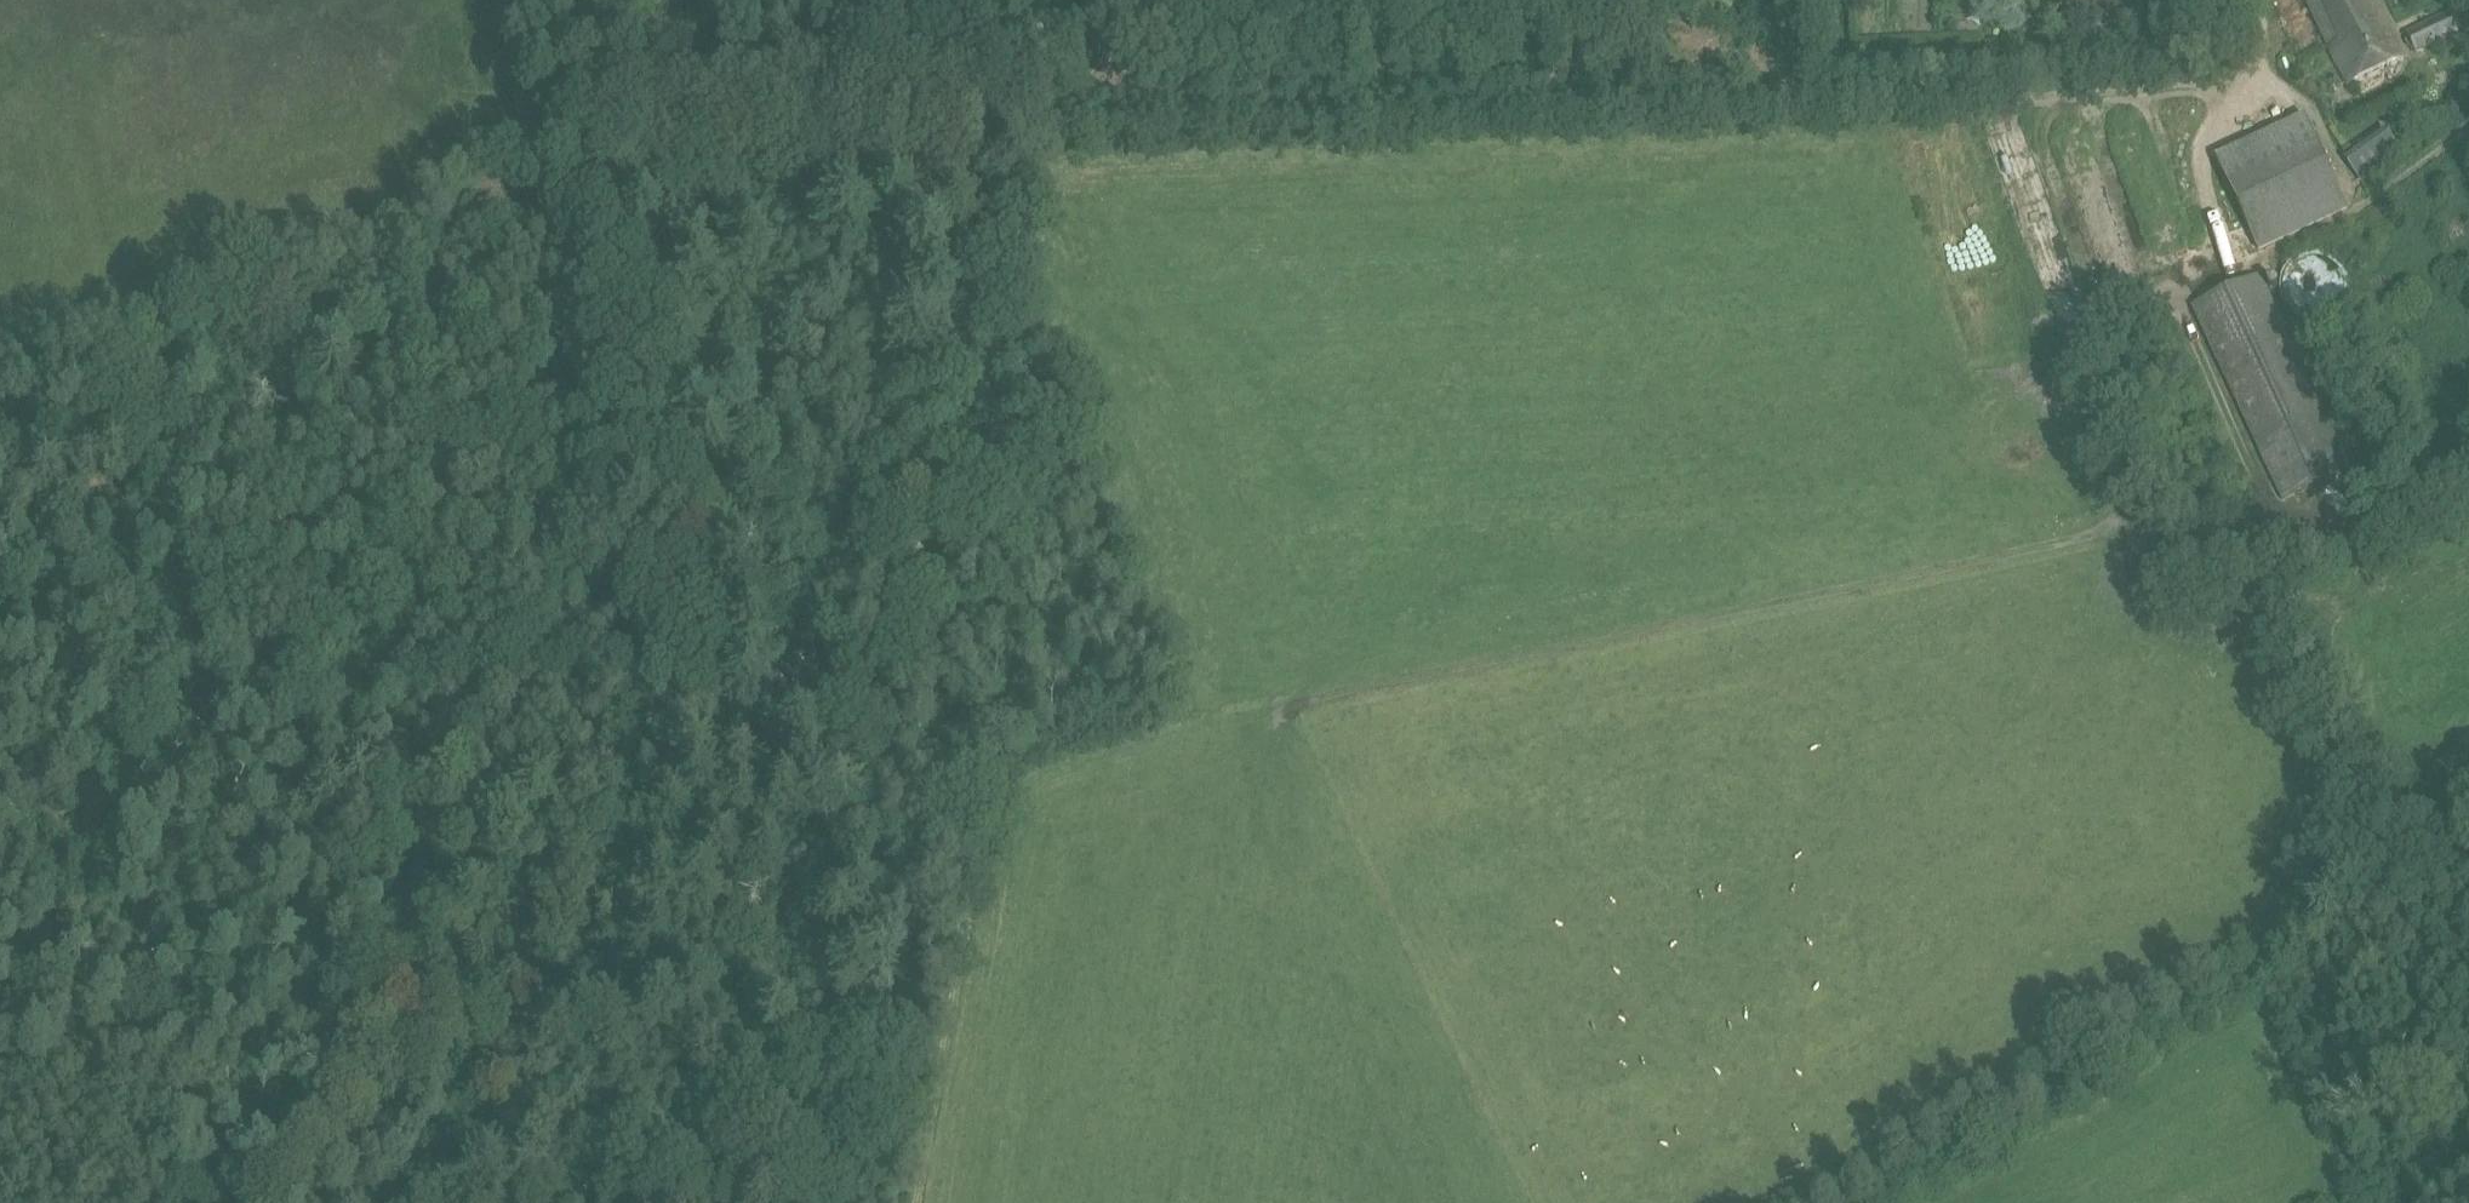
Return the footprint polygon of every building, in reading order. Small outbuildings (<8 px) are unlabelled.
[(2349,86),(2404,59),(2375,0),(2307,0),(2349,86)] [(2452,12),(2406,34),(2415,53),(2461,31),(2452,12)] [(2305,117),(2215,158),(2258,253),(2348,211),(2305,117)] [(2259,275),(2192,306),(2282,499),(2349,468),(2259,275)]
